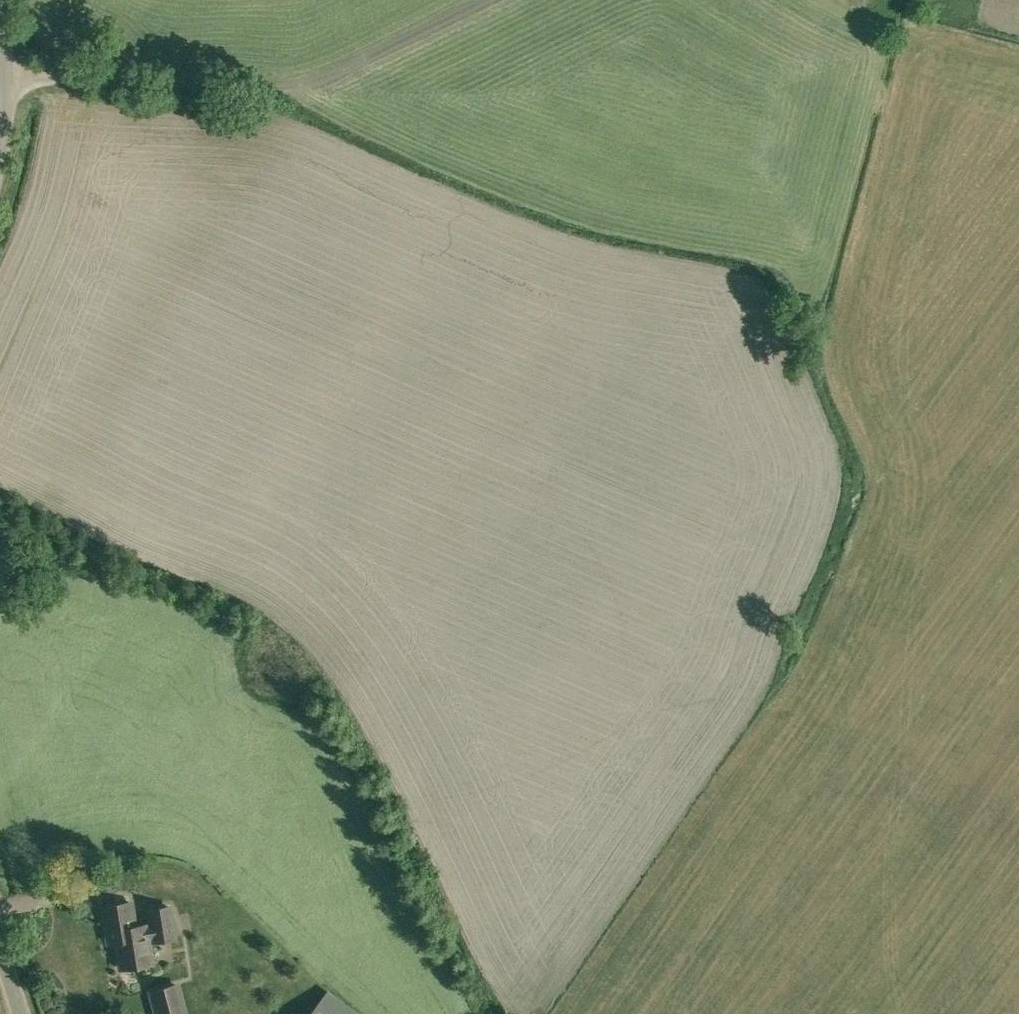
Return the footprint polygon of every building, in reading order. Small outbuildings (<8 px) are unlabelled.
[(116,941),(121,969),(152,964),(148,937),(154,936),(154,941),(174,938),(169,907),(149,910),(152,927),(146,928),(146,925),(134,927),(130,902),(103,906),(109,943),(116,941)] [(176,985),(151,991),(157,1013),(184,1013),(176,985)] [(327,992),(310,1013),(356,1013),(327,992)]
